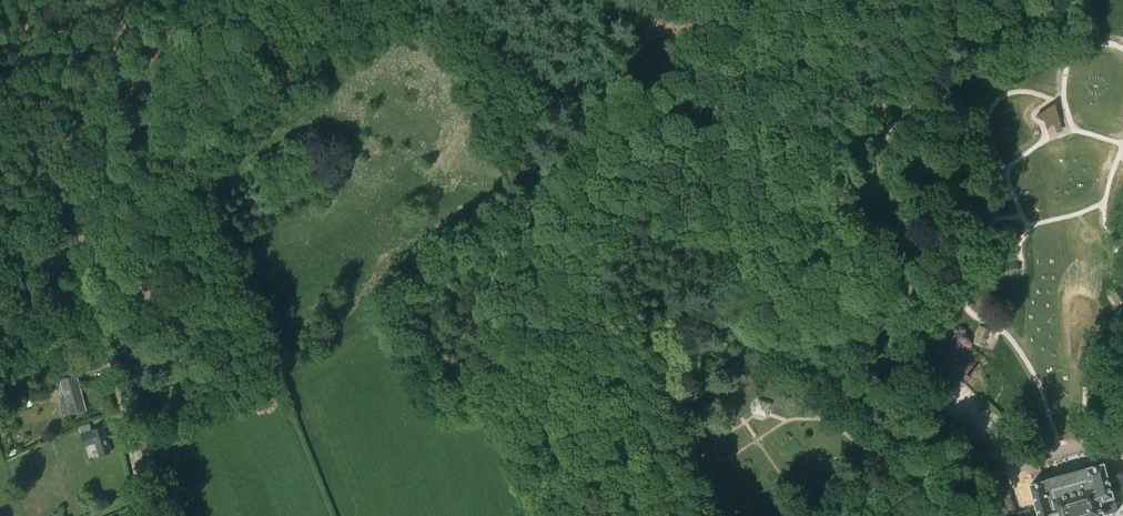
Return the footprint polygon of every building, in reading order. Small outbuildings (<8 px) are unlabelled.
[(1048,123),(1054,122),(1049,106),(1046,105),(1033,114),(1034,117),(1048,123)] [(1005,264),(1006,273),(1018,271),(1017,263),(1005,264)] [(1112,295),(1117,302),(1122,298),(1122,290),(1122,288),(1112,295)] [(987,333),(977,329),(972,341),(982,345),(984,340),(984,339),(985,337),(987,333)] [(69,414),(86,409),(77,375),(60,379),(65,397),(61,398),(60,400),(61,404),(60,406),(62,414),(64,415),(69,413),(69,414)] [(33,405),(40,403),(37,396),(25,401),(28,407),(33,404),(33,405)] [(752,413),(767,417),(771,403),(757,398),(752,413)] [(89,424),(79,427),(85,446),(95,442),(99,455),(111,451),(103,426),(91,430),(89,424)] [(1048,479),(1048,481),(1045,482),(1045,480),(1030,484),(1040,515),(1097,515),(1104,514),(1118,510),(1104,463),(1048,479)]
